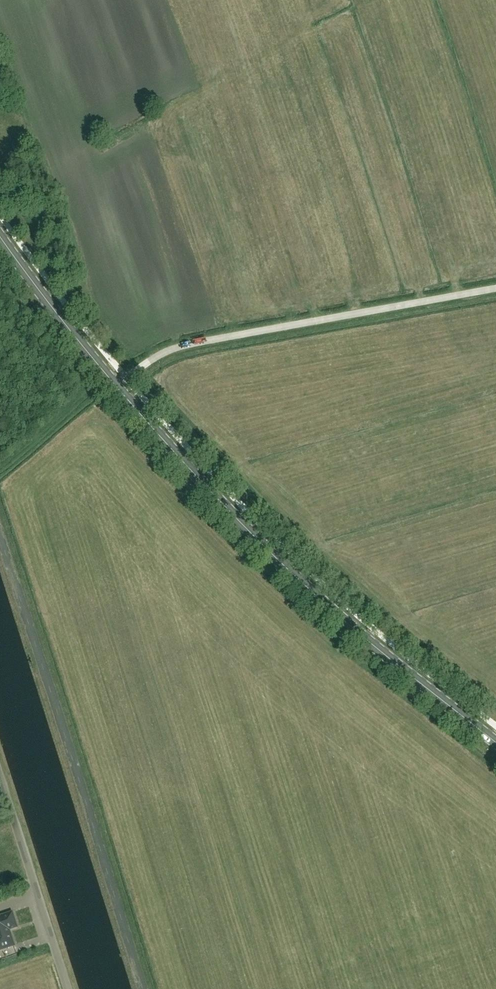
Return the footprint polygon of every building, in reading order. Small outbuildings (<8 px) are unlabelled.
[(16,926),(12,912),(0,916),(0,950),(15,945),(9,929),(16,926)]
